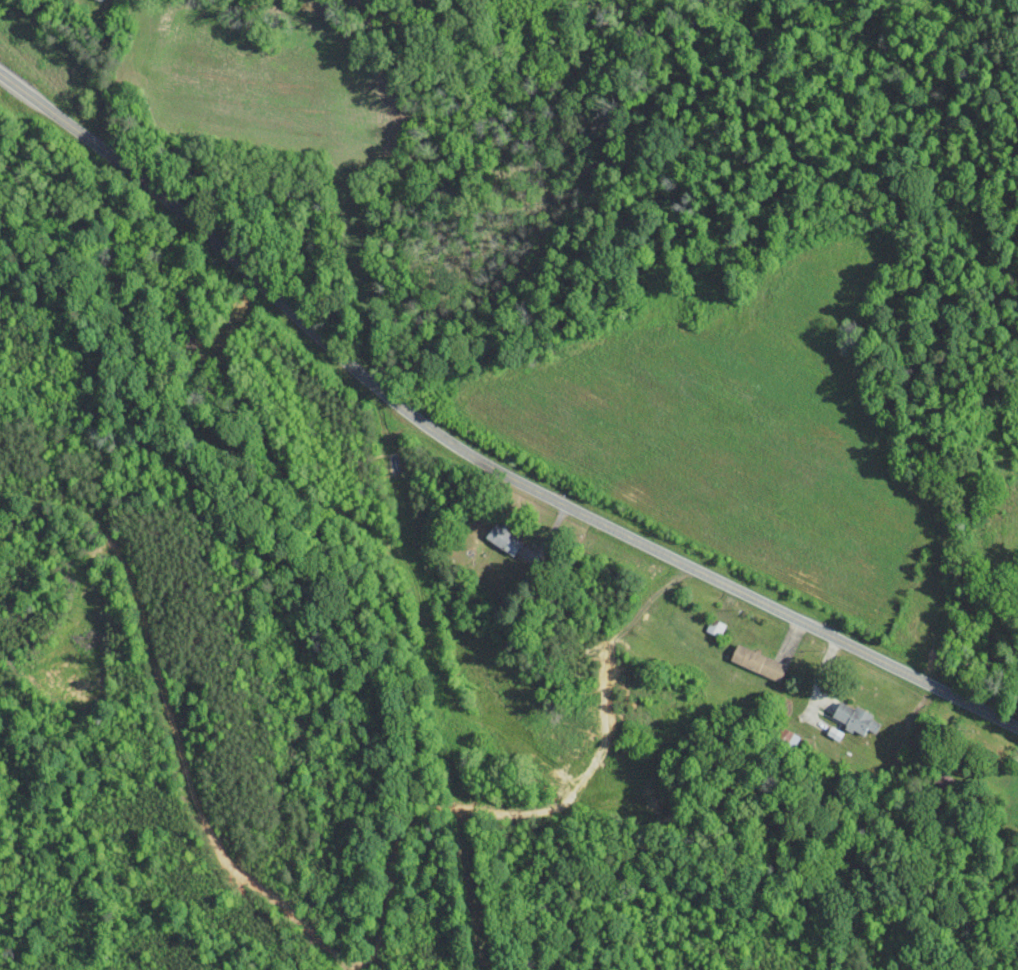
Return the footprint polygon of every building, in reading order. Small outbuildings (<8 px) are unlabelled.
[(482,536),(511,556),(521,541),(493,522),(482,536)] [(728,661),(778,681),(785,664),(735,643),(728,661)] [(829,717),(861,734),(864,728),(873,732),(878,722),(870,718),(871,716),(838,699),(829,717)]
